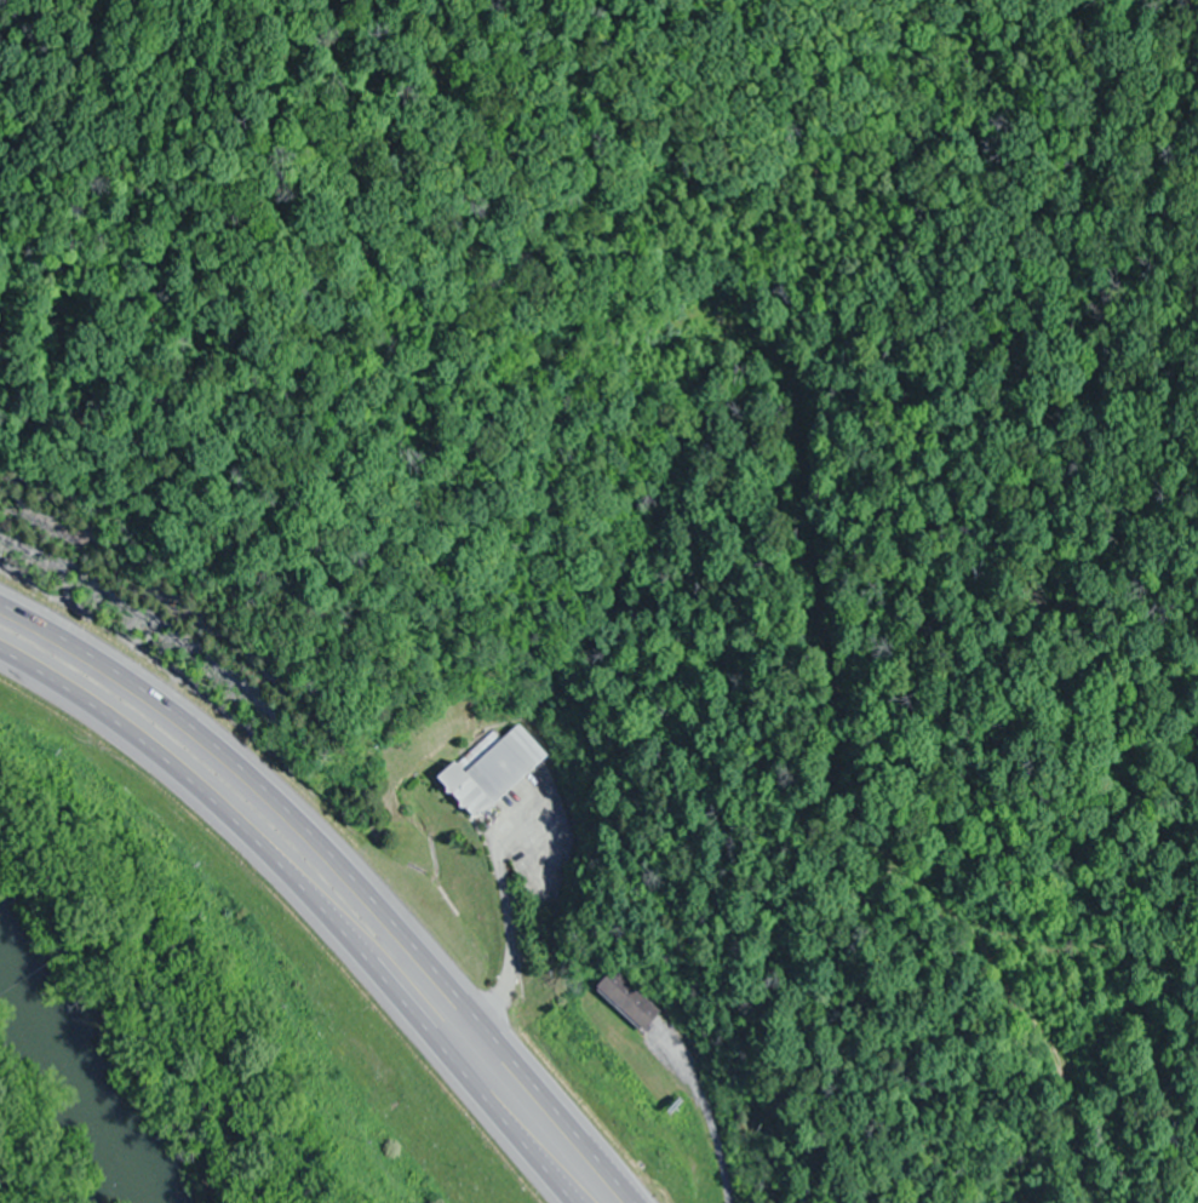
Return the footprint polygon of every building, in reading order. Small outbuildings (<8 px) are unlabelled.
[(476,819),(551,759),(524,725),(505,741),(499,734),(461,764),(460,762),(442,777),(476,819)] [(601,987),(649,1031),(666,1013),(618,969),(601,987)]
